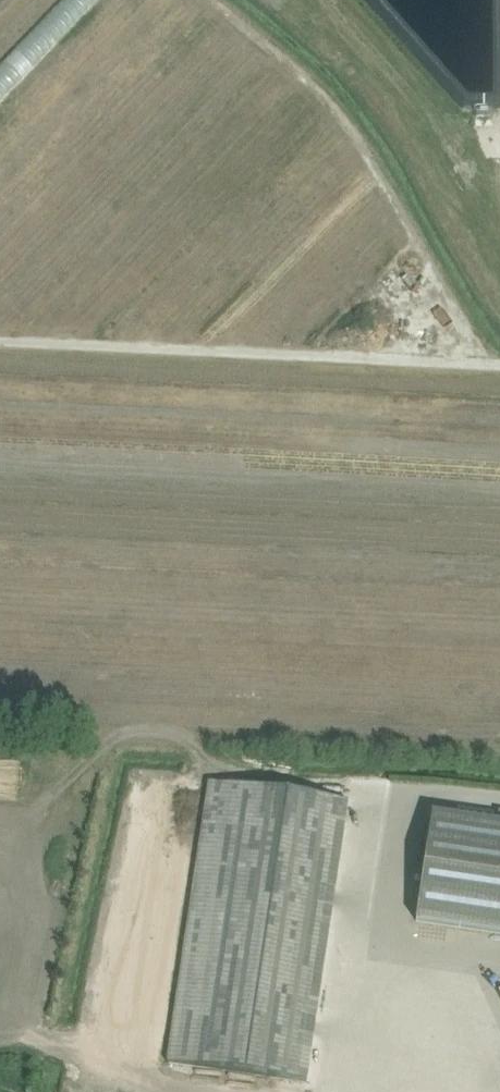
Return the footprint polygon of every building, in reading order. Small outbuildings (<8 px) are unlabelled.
[(302,73),(301,87),(315,88),(316,75),(302,73)] [(209,782),(168,1062),(307,1083),(347,802),(209,782)] [(416,921),(499,933),(499,822),(432,812),(416,921)] [(410,1026),(435,1028),(436,1016),(411,1014),(410,1026)] [(404,1041),(406,1028),(379,1024),(377,1037),(404,1041)]
